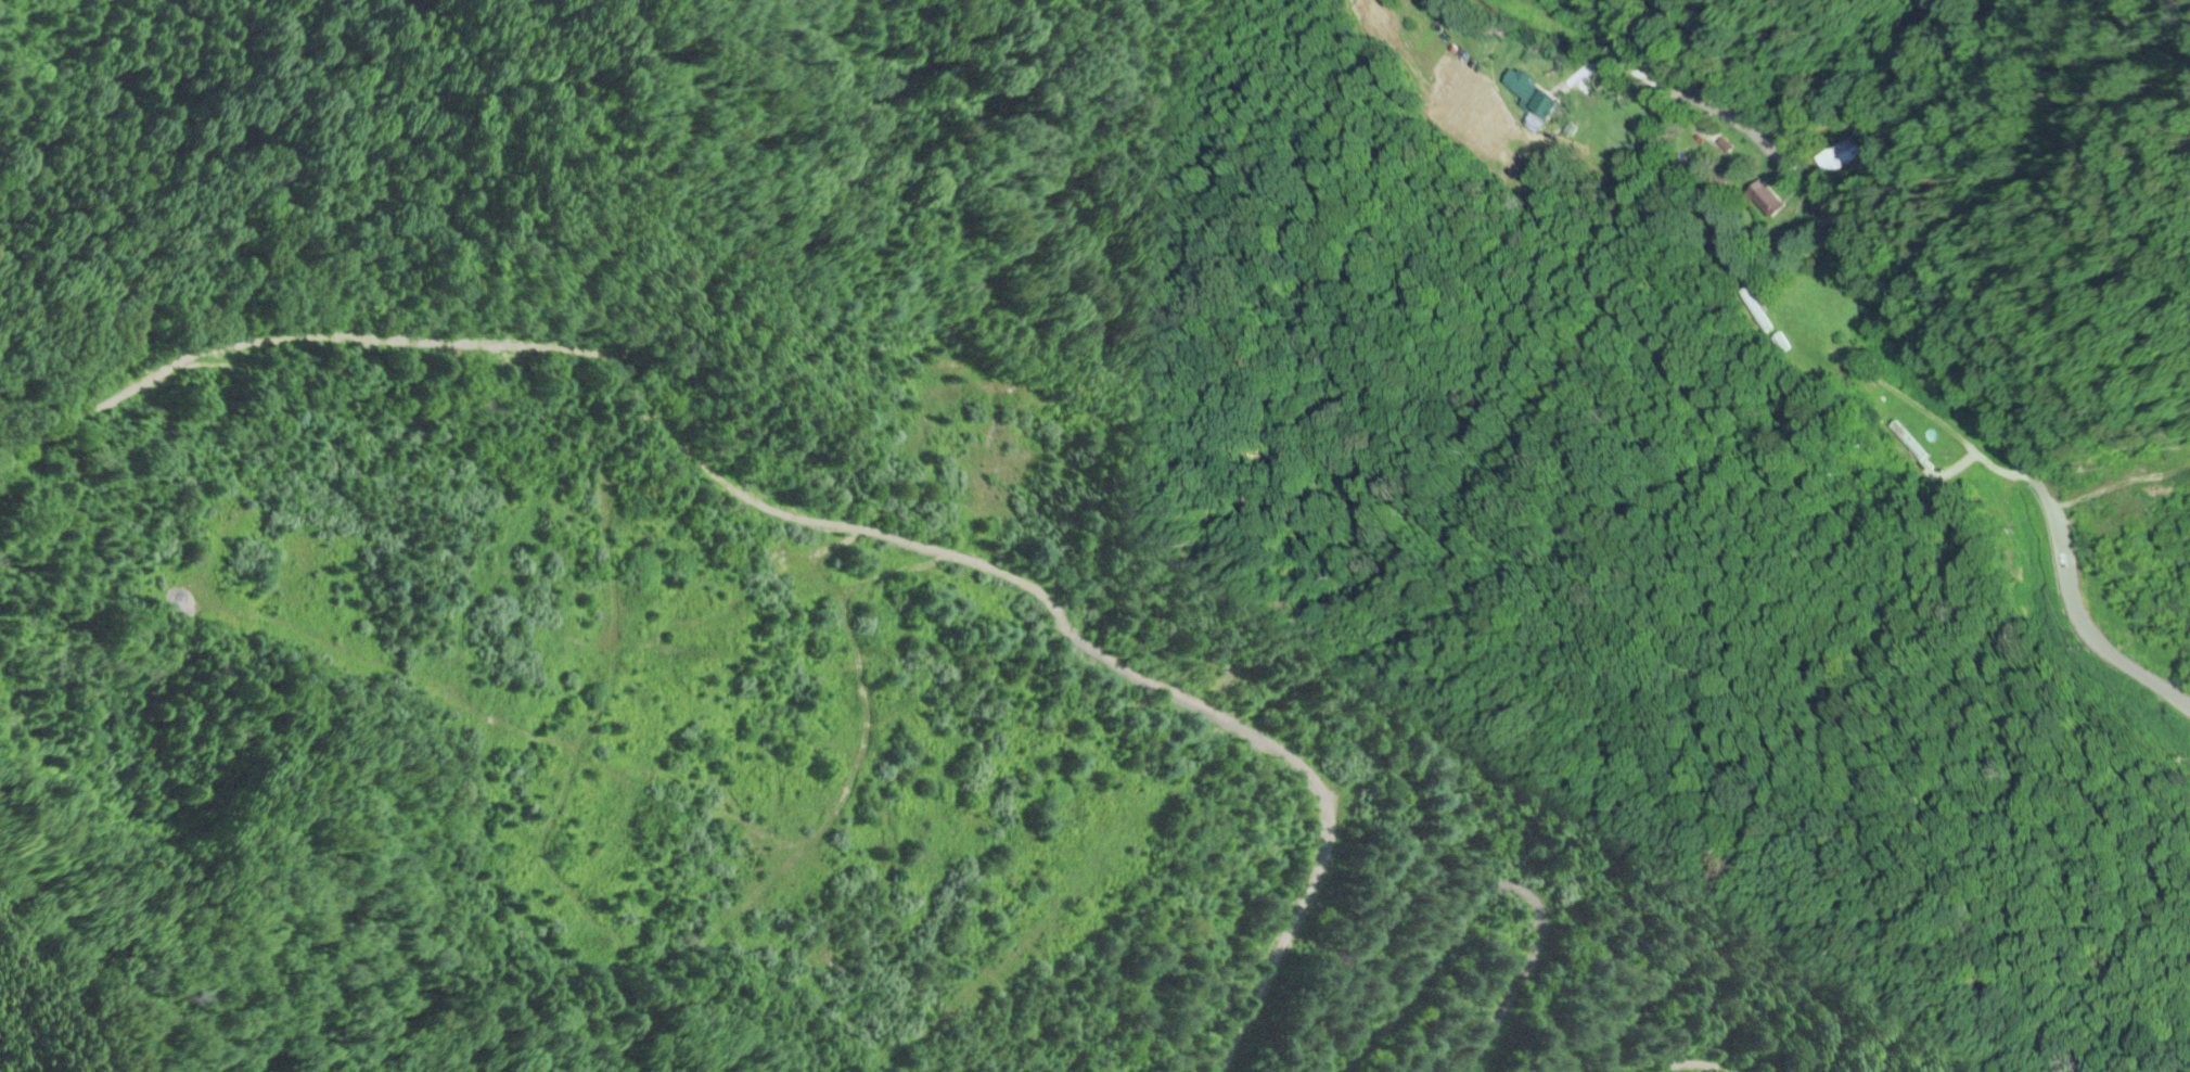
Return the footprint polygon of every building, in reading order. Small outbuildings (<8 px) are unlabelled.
[(1709,30),(1729,45),(1735,37),(1715,22),(1709,30)] [(1561,106),(1521,66),(1503,84),(1544,124),(1561,106)] [(1874,156),(1863,137),(1828,157),(1836,171),(1845,167),(1847,171),(1874,156)] [(1674,162),(1687,177),(1697,168),(1684,154),(1674,162)] [(1792,205),(1767,180),(1751,196),(1776,221),(1792,205)]
